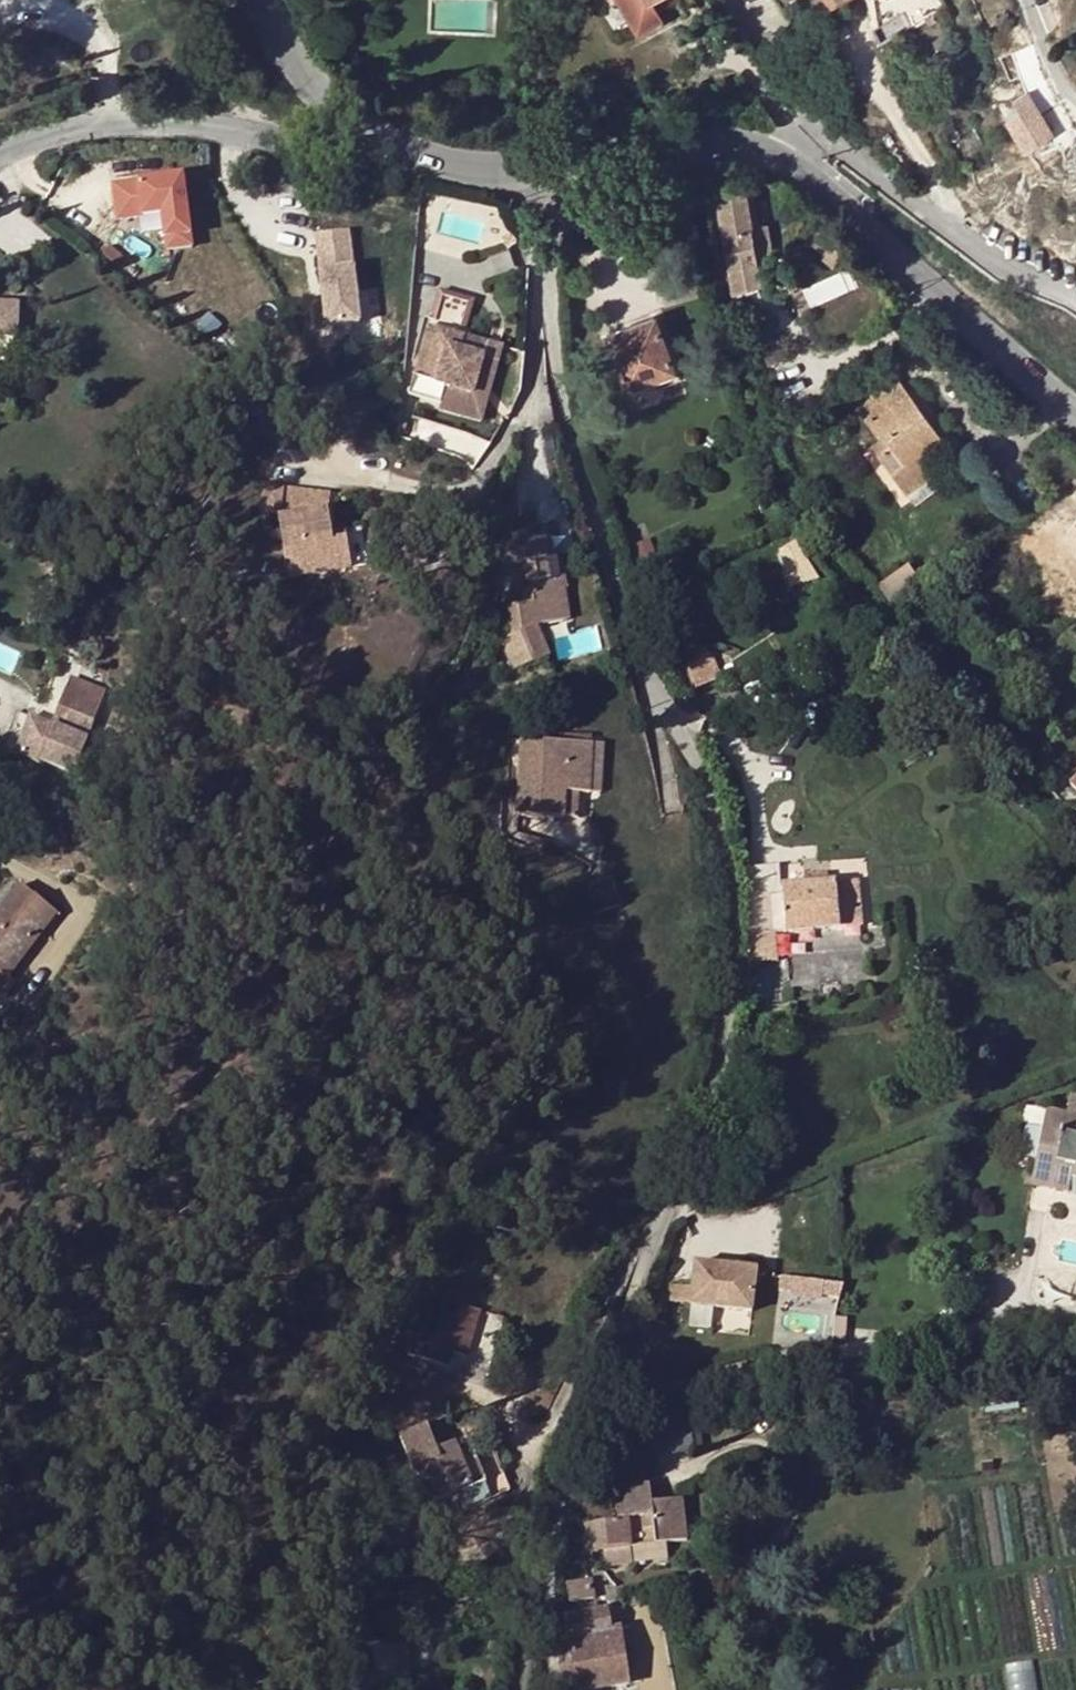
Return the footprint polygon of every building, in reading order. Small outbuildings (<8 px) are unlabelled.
[(677,0),(617,0),(636,32),(661,18),(657,12),(677,0)] [(1020,112),(1005,116),(1025,151),(1052,136),(1027,92),(1014,100),(1020,112)] [(182,177),(112,186),(117,222),(162,216),(167,250),(191,247),(182,177)] [(748,184),(715,193),(732,290),(766,283),(762,261),(772,259),(765,223),(756,225),(748,184)] [(327,327),(360,323),(349,232),(316,236),(327,327)] [(766,283),(732,290),(737,315),(771,309),(766,283)] [(440,293),(429,328),(463,338),(473,302),(440,293)] [(604,335),(624,388),(673,370),(654,317),(604,335)] [(463,338),(429,328),(407,403),(429,410),(434,394),(462,402),(472,365),(459,361),(465,339),(463,338)] [(465,339),(459,361),(472,365),(479,342),(465,339)] [(673,370),(624,388),(628,398),(677,379),(673,370)] [(895,375),(854,404),(876,435),(879,433),(882,437),(903,463),(891,473),(905,493),(907,491),(915,503),(944,482),(935,470),(937,469),(924,451),(941,439),(895,375)] [(903,463),(882,437),(870,445),(891,473),(903,463)] [(259,520),(279,523),(288,579),(352,568),(345,528),(332,530),(328,512),(331,492),(263,483),(259,520)] [(554,588),(547,554),(542,555),(538,537),(507,543),(512,565),(525,562),(533,602),(509,607),(515,635),(504,638),(517,668),(545,657),(534,628),(565,620),(558,587),(554,588)] [(791,542),(777,552),(788,587),(814,579),(791,542)] [(558,552),(547,554),(554,588),(558,587),(565,586),(558,552)] [(906,566),(881,583),(894,602),(919,585),(906,566)] [(894,602),(881,583),(873,588),(887,607),(894,602)] [(714,651),(678,667),(688,690),(724,674),(714,651)] [(71,681),(67,692),(54,723),(85,737),(102,694),(71,681)] [(54,723),(67,692),(49,685),(36,716),(54,723)] [(85,737),(54,723),(44,747),(76,760),(85,737)] [(591,744),(522,739),(517,812),(562,815),(564,790),(576,792),(588,792),(591,744)] [(602,745),(591,744),(588,792),(598,793),(602,745)] [(1048,766),(1037,777),(1053,794),(1072,775),(1056,758),(1048,766)] [(564,790),(562,815),(574,816),(576,792),(564,790)] [(809,884),(802,884),(784,885),(787,931),(859,926),(855,882),(826,884),(824,873),(808,874),(809,884)] [(20,887),(4,908),(17,917),(32,896),(20,887)] [(773,894),(743,897),(746,934),(774,933),(776,932),(773,894)] [(4,997),(13,984),(5,977),(54,912),(32,896),(17,917),(4,908),(0,913),(0,995),(4,997)] [(746,946),(775,944),(774,933),(746,934),(744,935),(746,946)] [(1066,1114),(1045,1109),(1030,1182),(1068,1190),(1071,1176),(1075,1177),(1075,1135),(1063,1132),(1066,1114)] [(1066,1114),(1063,1132),(1075,1135),(1075,1116),(1066,1114)] [(459,1237),(447,1230),(442,1240),(453,1246),(459,1237)] [(693,1300),(691,1323),(751,1330),(759,1263),(687,1254),(681,1299),(693,1300)] [(783,1275),(781,1293),(844,1297),(845,1279),(783,1275)] [(454,1315),(422,1307),(409,1354),(446,1364),(450,1351),(464,1355),(478,1307),(459,1301),(454,1315)] [(689,1412),(654,1417),(657,1447),(660,1460),(695,1454),(689,1412)] [(657,1447),(654,1417),(633,1420),(637,1450),(657,1447)] [(465,1466),(455,1442),(437,1450),(426,1426),(395,1439),(409,1473),(416,1470),(430,1503),(484,1480),(476,1461),(465,1466)] [(466,1437),(455,1442),(465,1466),(476,1461),(466,1437)] [(634,1520),(637,1547),(688,1540),(683,1499),(652,1502),(650,1483),(619,1487),(621,1500),(617,1500),(619,1521),(634,1520)] [(593,1504),(595,1523),(619,1521),(617,1500),(593,1504)] [(619,1521),(595,1523),(581,1525),(582,1532),(575,1534),(576,1544),(583,1544),(584,1552),(596,1551),(598,1566),(629,1563),(628,1548),(637,1547),(634,1520),(619,1521)] [(591,1577),(558,1583),(561,1603),(594,1597),(591,1577)] [(564,1689),(590,1689),(627,1683),(617,1628),(609,1629),(605,1607),(563,1615),(571,1664),(558,1667),(564,1689)]
